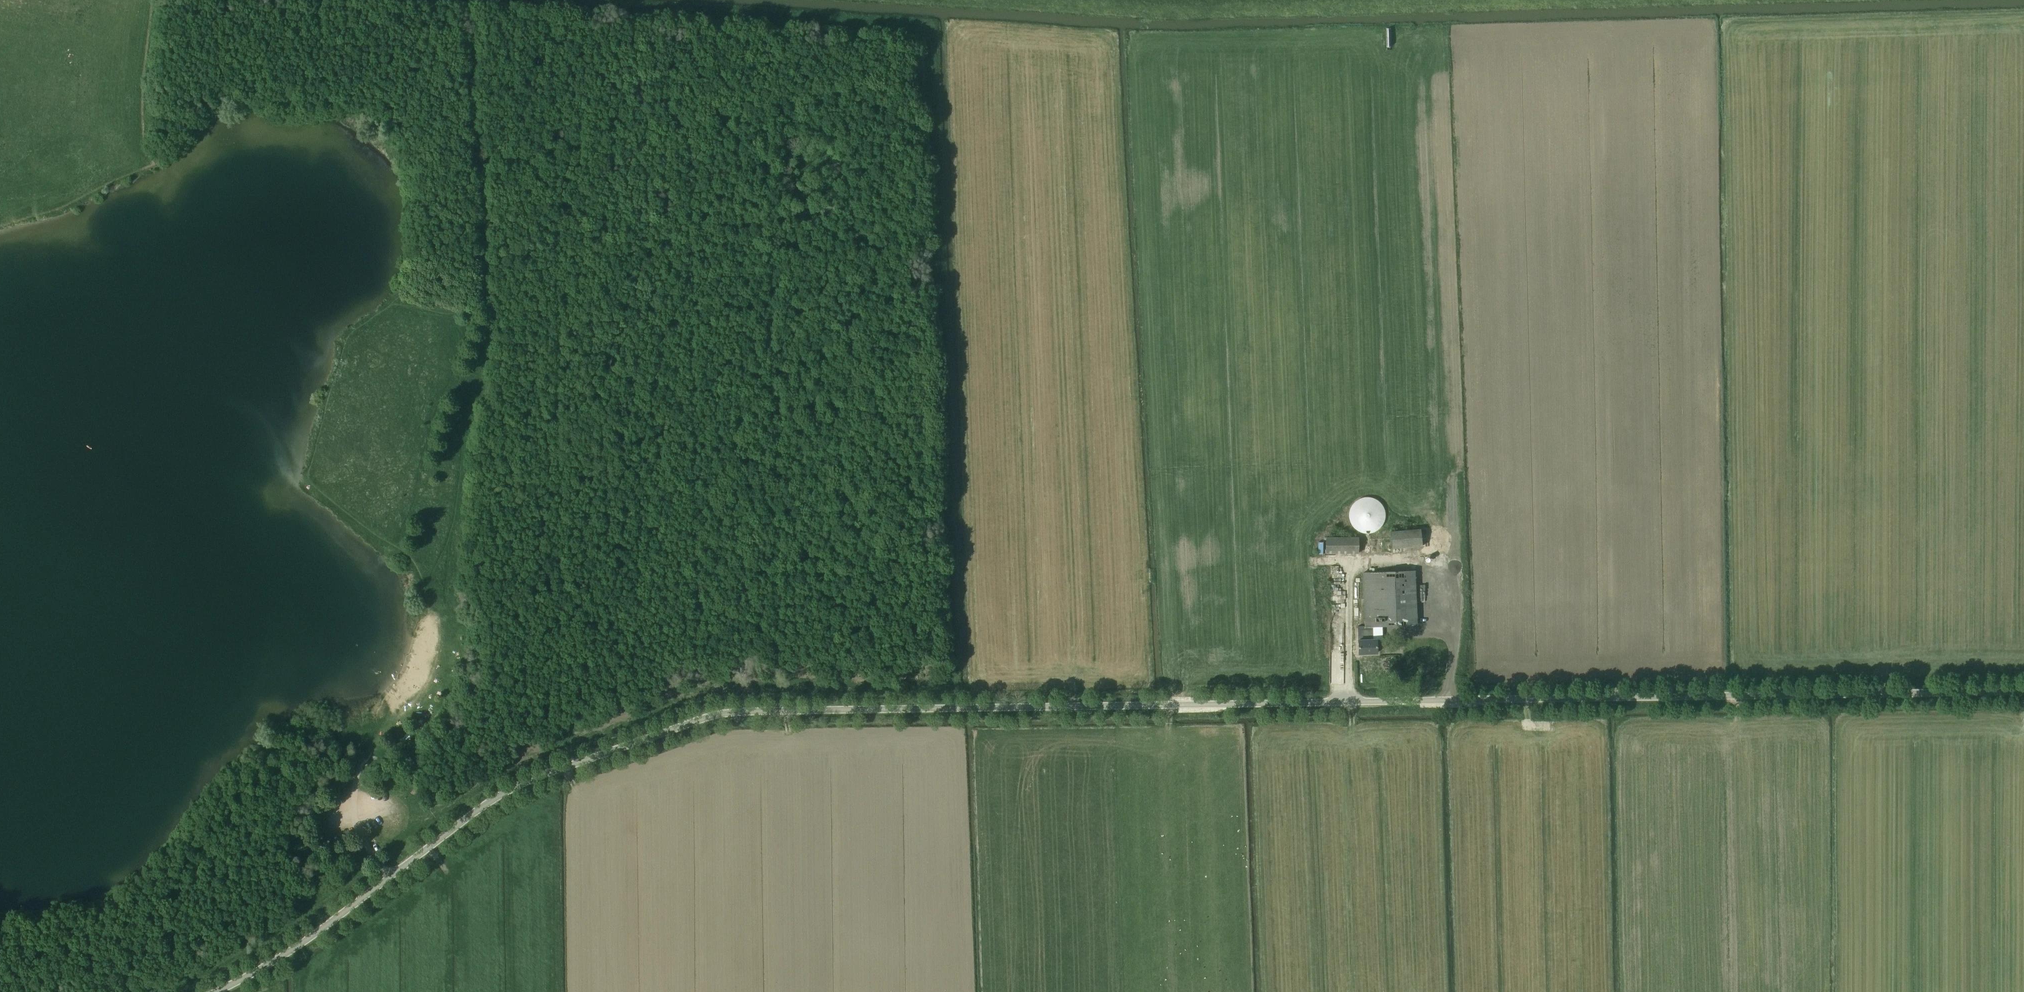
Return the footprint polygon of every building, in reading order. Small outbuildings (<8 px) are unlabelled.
[(1368,533),(1373,533),(1377,530),(1381,527),(1384,522),(1385,518),(1385,512),(1384,507),(1381,503),(1377,500),(1372,498),(1367,497),(1362,498),(1357,500),(1353,503),(1350,508),(1349,513),(1349,518),(1351,523),(1354,527),(1358,531),(1362,533),(1368,533)] [(1422,546),(1421,528),(1390,531),(1392,549),(1422,546)] [(1358,553),(1358,536),(1325,537),(1325,553),(1358,553)] [(1357,626),(1357,640),(1358,653),(1377,652),(1376,639),(1373,639),(1373,627),(1417,625),(1415,570),(1362,572),(1364,626),(1357,626)]
